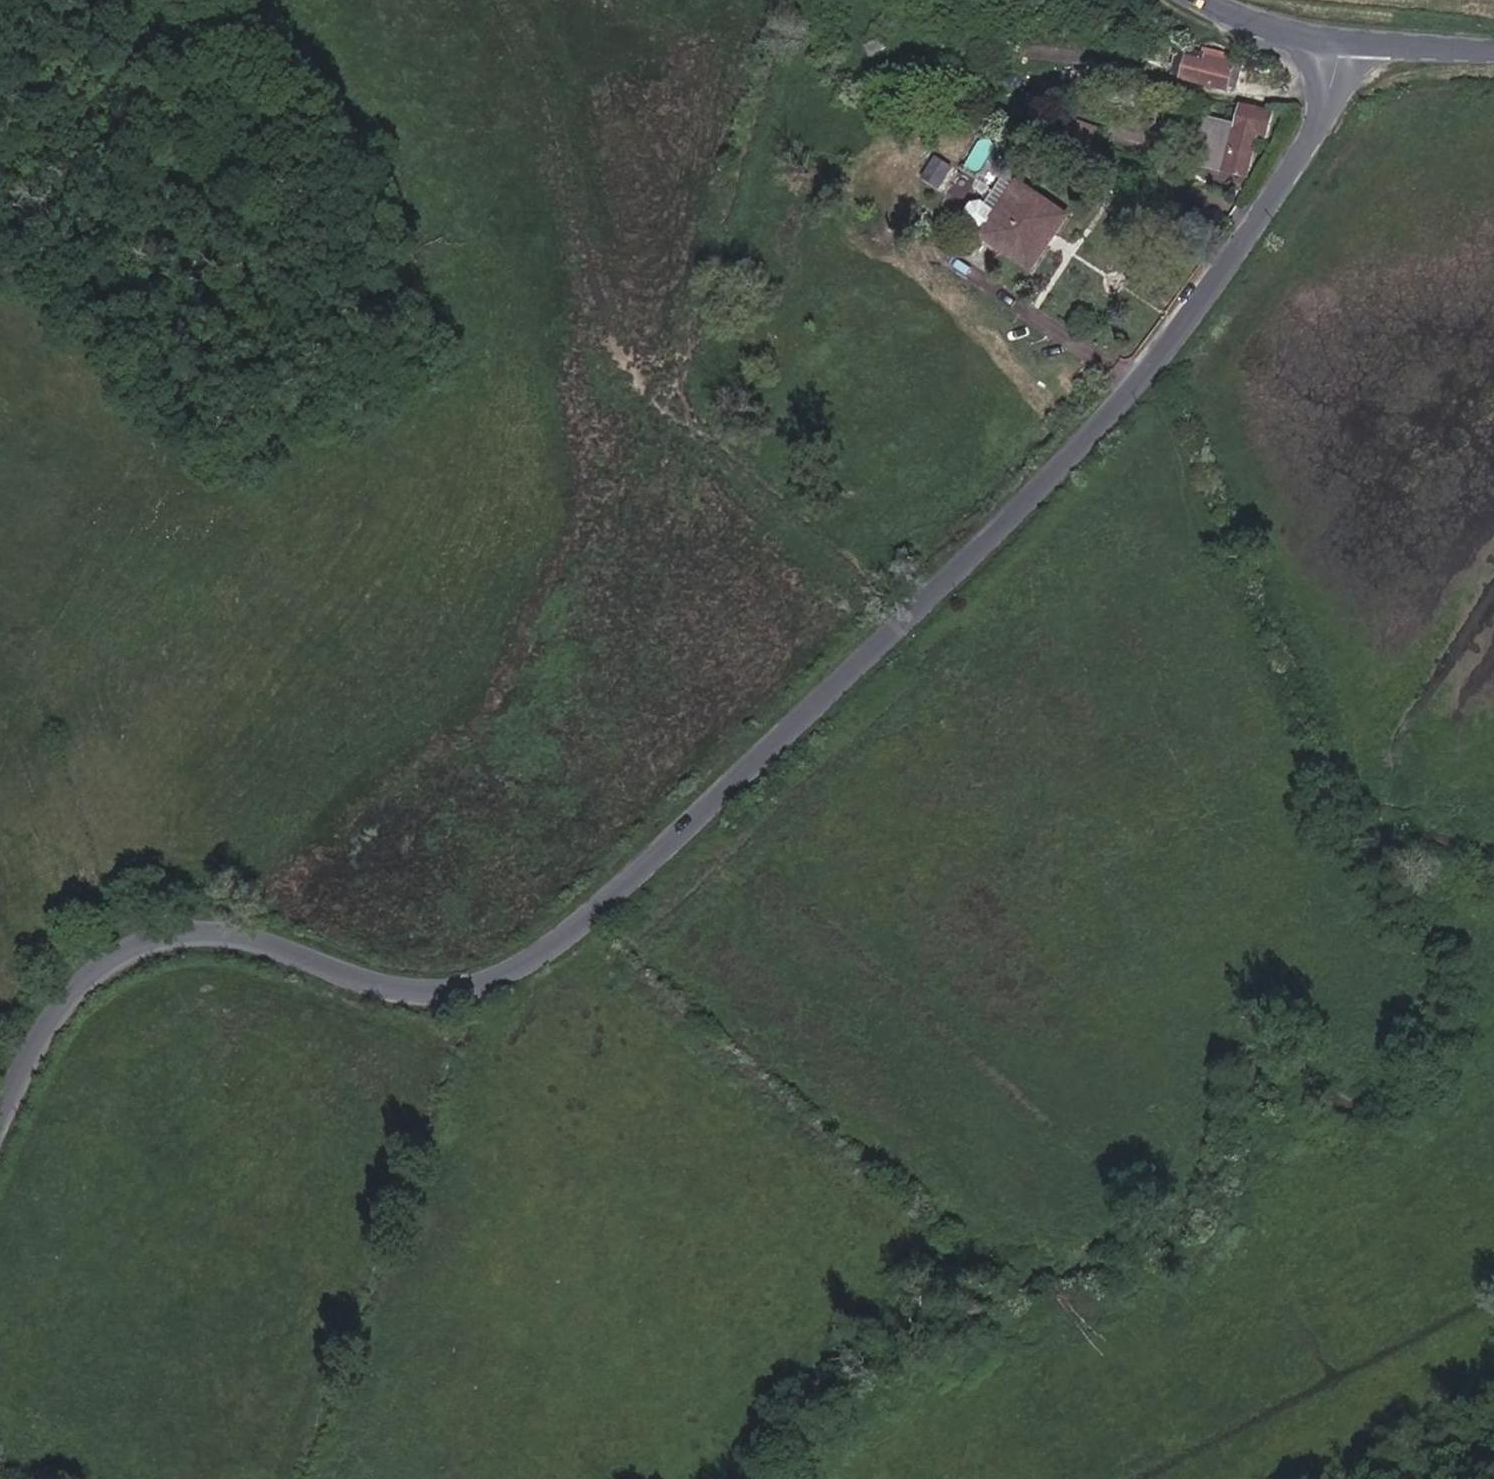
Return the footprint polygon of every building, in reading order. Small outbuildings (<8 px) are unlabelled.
[(1228,87),(1234,60),(1235,58),(1204,50),(1203,53),(1180,47),(1173,75),(1227,89),(1228,87)] [(1235,89),(1242,62),(1234,60),(1228,87),(1235,89)] [(1246,176),(1257,133),(1267,136),(1273,115),(1242,107),(1237,126),(1203,118),(1192,162),(1246,176)] [(952,167),(936,158),(927,173),(942,183),(952,167)] [(1057,232),(1068,217),(1007,176),(987,206),(983,203),(972,204),(966,213),(969,223),(985,235),(987,233),(1025,259),(1047,226),(1057,232)] [(1032,269),(1057,232),(1047,226),(1025,259),(987,233),(985,235),(984,237),(1032,269)] [(906,563),(902,557),(896,562),(901,567),(906,563)]
